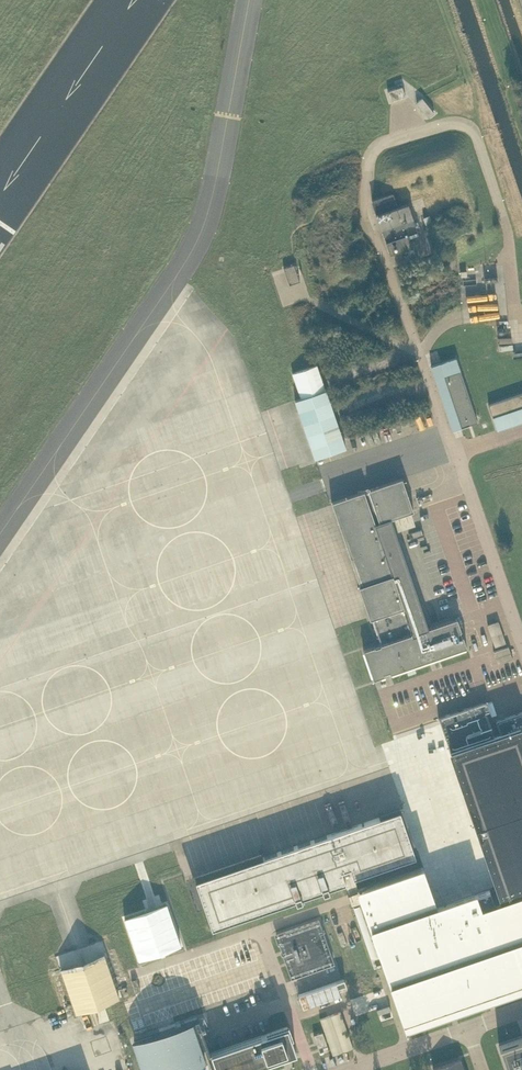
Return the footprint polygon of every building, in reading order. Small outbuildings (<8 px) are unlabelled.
[(405,95),(402,86),(388,91),(391,100),(405,95)] [(420,95),(415,99),(427,114),(432,109),(420,95)] [(417,230),(412,217),(413,217),(408,202),(397,206),(393,193),(372,200),(376,213),(381,228),(382,228),(390,253),(411,246),(407,234),(417,230)] [(294,264),(284,267),(290,284),(300,280),(298,275),(296,269),(294,264)] [(477,421),(476,416),(460,370),(456,357),(431,365),(453,430),(477,421)] [(293,373),(301,397),(326,389),(317,364),(293,373)] [(326,389),(301,397),(295,399),(305,427),(315,458),(346,448),(330,400),(326,389)] [(497,429),(521,421),(521,392),(489,404),(497,429)] [(365,492),(364,490),(332,501),(361,585),(359,585),(370,618),(372,618),(380,643),(364,649),(374,678),(385,674),(384,672),(390,670),(390,672),(429,659),(428,657),(433,655),(434,658),(434,657),(467,646),(463,635),(462,635),(460,630),(461,629),(457,617),(428,627),(391,518),(414,510),(402,477),(368,489),(369,491),(365,492)] [(488,625),(495,645),(505,642),(498,621),(488,625)] [(509,645),(494,650),(498,663),(513,658),(509,645)] [(439,717),(440,719),(441,723),(445,736),(447,740),(450,748),(451,752),(475,823),(477,827),(496,885),(502,902),(521,895),(521,711),(505,717),(500,719),(496,720),(501,733),(494,735),(486,711),(482,702),(462,709),(463,710),(459,711),(459,710),(439,717)] [(262,856),(195,879),(203,902),(197,904),(197,905),(203,903),(211,927),(217,925),(219,924),(272,906),(274,905),(283,902),(286,901),(338,883),(340,883),(345,881),(349,894),(352,902),(374,966),(383,961),(391,957),(388,951),(380,953),(358,889),(353,876),(415,855),(414,851),(418,850),(417,849),(414,850),(399,809),(380,815),(379,812),(378,812),(379,816),(262,856),(260,848),(259,849),(262,856)] [(502,902),(495,904),(490,889),(438,907),(424,866),(358,889),(380,953),(388,950),(388,951),(391,957),(399,983),(394,985),(407,1023),(521,984),(521,895),(502,902)] [(326,938),(331,936),(330,933),(325,935),(319,919),(276,934),(292,977),(334,963),(326,938)] [(344,977),(297,994),(302,1007),(340,993),(337,985),(346,982),(344,977)] [(90,1010),(94,1023),(100,1021),(95,1009),(90,1010)] [(210,1051),(217,1069),(244,1069),(282,1057),(281,1056),(296,1051),(296,1052),(297,1052),(288,1025),(210,1051)] [(210,1051),(203,1029),(188,1034),(187,1033),(159,1043),(156,1036),(134,1043),(139,1057),(147,1054),(149,1060),(162,1056),(167,1069),(168,1069),(217,1069),(210,1051)] [(314,1034),(318,1046),(327,1043),(323,1031),(314,1034)] [(499,1045),(508,1069),(521,1069),(521,1037),(499,1045)] [(461,1058),(433,1068),(434,1069),(465,1069),(461,1058)]
